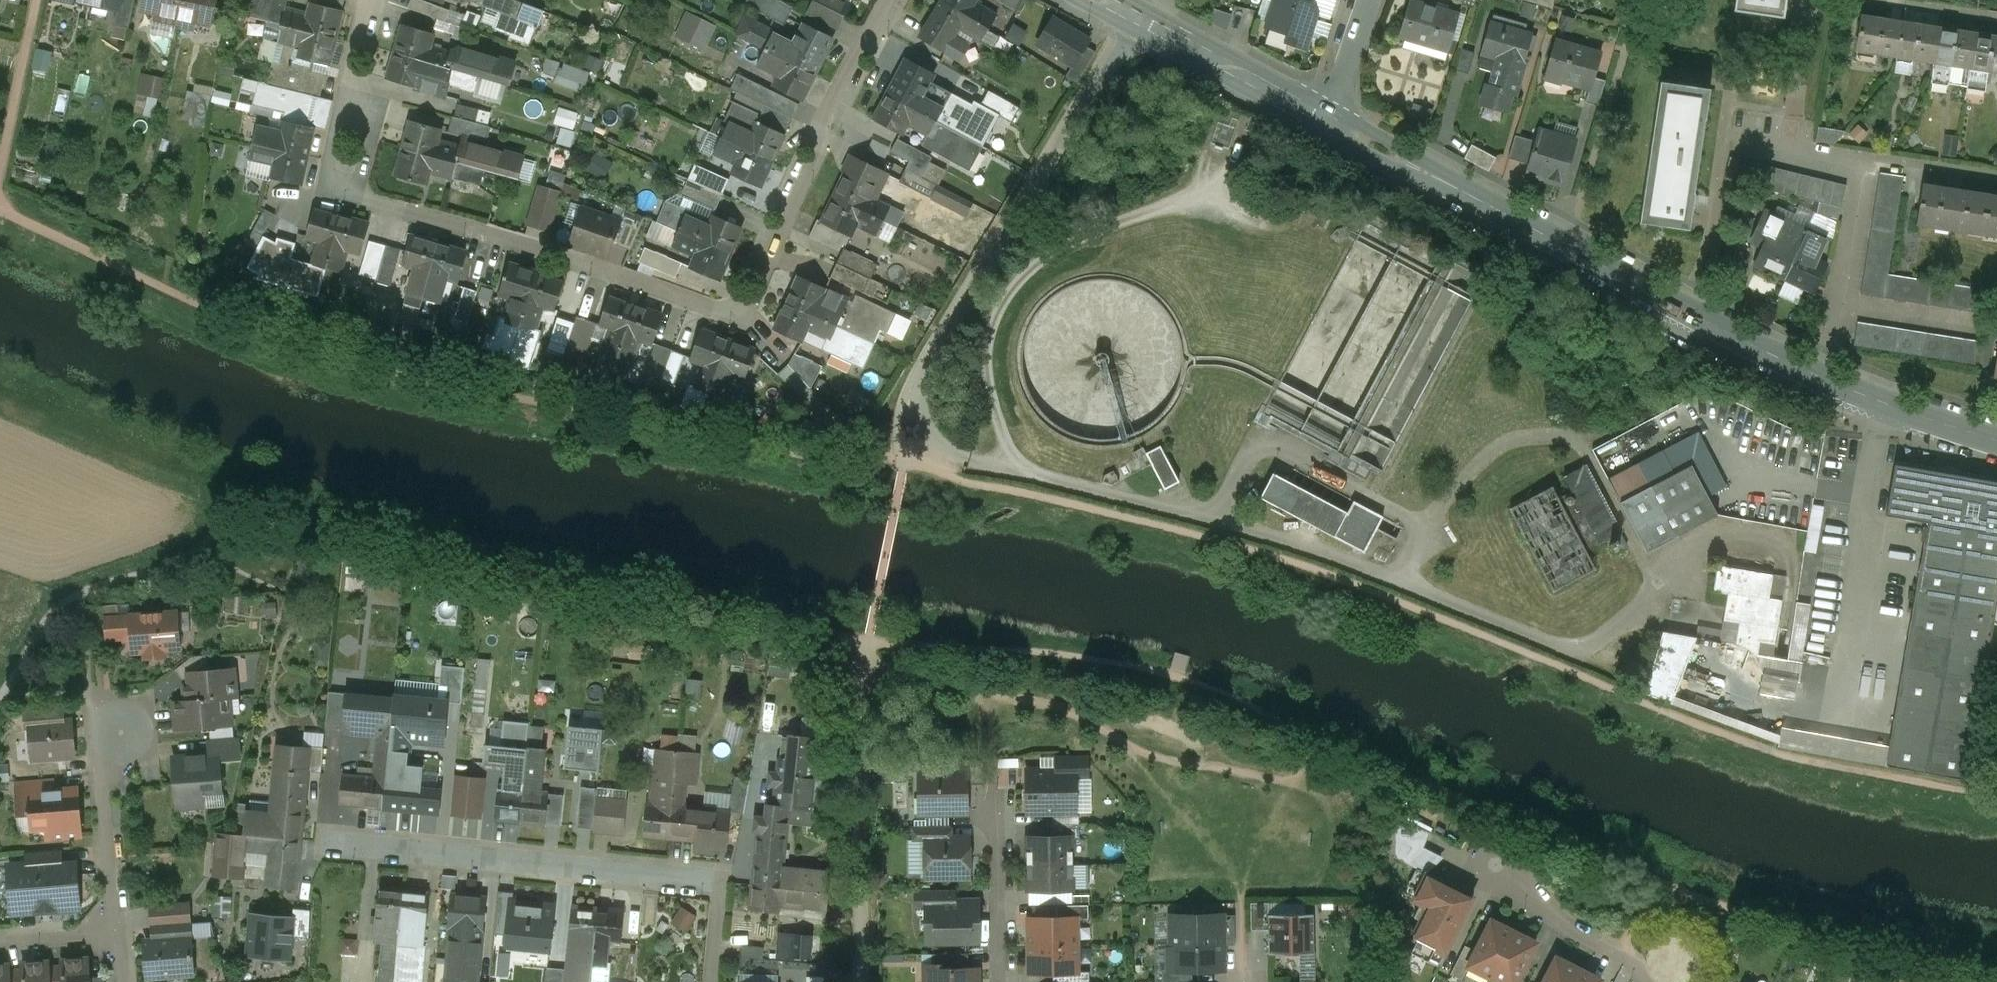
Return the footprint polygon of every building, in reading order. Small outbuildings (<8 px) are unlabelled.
[(91,3),(118,9),(120,9),(122,0),(91,0),(91,3)] [(120,9),(118,9),(115,26),(129,29),(135,0),(122,0),(120,9)] [(145,9),(145,10),(146,11),(146,10),(159,13),(158,19),(157,19),(157,20),(158,20),(158,21),(159,20),(176,24),(176,25),(177,24),(177,25),(178,25),(178,24),(192,27),(191,28),(192,28),(192,27),(193,27),(192,26),(194,20),(207,23),(207,24),(208,24),(208,23),(209,23),(209,22),(208,22),(211,7),(212,7),(212,6),(213,0),(147,0),(145,9)] [(249,17),(281,25),(285,9),(286,9),(286,8),(283,7),(284,0),(254,0),(249,17)] [(422,0),(411,0),(408,8),(446,22),(450,10),(422,0)] [(515,0),(471,0),(470,1),(501,13),(494,29),(511,36),(513,36),(525,4),(515,0)] [(780,0),(747,0),(745,3),(785,25),(794,8),(780,0)] [(807,13),(817,18),(823,8),(824,8),(829,0),(814,0),(807,13)] [(844,0),(829,0),(824,8),(843,18),(851,4),(844,0)] [(967,16),(941,0),(920,36),(959,60),(968,47),(954,39),(959,30),(967,16)] [(941,0),(967,16),(976,2),(977,0),(942,0),(941,0)] [(1004,4),(1016,11),(1015,13),(1017,14),(1025,0),(1006,0),(1004,4)] [(1299,0),(1277,0),(1276,1),(1268,26),(1291,34),(1289,42),(1305,47),(1318,6),(1300,0),(1299,0)] [(1416,0),(1411,0),(1406,17),(1412,19),(1407,34),(1451,48),(1461,13),(1416,0)] [(1553,9),(1555,0),(1524,0),(1553,9)] [(1734,10),(1782,17),(1785,0),(1735,0),(1734,10)] [(997,15),(976,2),(967,16),(988,29),(997,15)] [(342,11),(312,3),(309,15),(286,9),(285,9),(281,25),(282,25),(305,31),(335,39),(342,11)] [(544,11),(525,4),(513,36),(511,36),(510,38),(529,45),(535,29),(537,30),(538,28),(544,11)] [(824,8),(823,8),(817,18),(838,28),(843,18),(824,8)] [(1218,8),(1213,24),(1230,29),(1235,13),(1218,8)] [(714,26),(688,14),(680,32),(701,42),(705,35),(709,37),(714,26)] [(988,29),(967,16),(959,30),(980,43),(988,29)] [(1089,40),(1054,18),(1038,45),(1073,66),(1074,66),(1086,46),(1089,40)] [(1902,24),(1862,18),(1857,51),(1897,57),(1902,24)] [(1533,34),(1491,22),(1481,54),(1499,60),(1523,67),(1533,34)] [(1010,36),(1023,43),(1030,29),(1016,23),(1010,36)] [(1938,30),(1902,24),(1897,57),(1933,62),(1938,30)] [(305,31),(282,25),(277,42),(301,47),(305,31)] [(434,34),(404,25),(395,52),(449,68),(453,52),(431,45),(434,34)] [(833,39),(805,25),(794,47),(786,61),(815,75),(833,39)] [(1975,35),(1938,30),(1933,62),(1930,82),(1948,85),(1952,65),(1970,68),(1975,35)] [(335,39),(305,31),(301,47),(298,58),(315,62),(328,65),(335,39)] [(1975,35),(1970,68),(1989,71),(1996,72),(1996,39),(1975,35)] [(794,47),(772,36),(765,50),(786,61),(794,47)] [(301,47),(277,42),(277,43),(264,40),(259,59),(273,62),(273,64),(300,71),(301,66),(313,69),(315,62),(298,58),(301,47)] [(1586,49),(1557,41),(1548,74),(1580,83),(1579,86),(1590,90),(1587,103),(1599,106),(1606,81),(1594,77),(1601,55),(1586,50),(1586,49)] [(1086,46),(1074,66),(1073,66),(1066,76),(1078,83),(1096,52),(1086,46)] [(53,70),(56,50),(39,47),(36,67),(53,70)] [(515,64),(460,48),(453,52),(449,68),(478,77),(509,86),(515,64)] [(1475,53),(1462,49),(1456,70),(1468,74),(1475,53)] [(765,50),(757,65),(779,76),(786,61),(765,50)] [(449,68),(395,52),(387,79),(446,97),(449,86),(450,83),(446,82),(450,68),(449,68)] [(586,66),(599,71),(604,59),(591,54),(586,66)] [(544,70),(557,75),(562,62),(549,57),(544,70)] [(934,75),(906,60),(888,95),(936,122),(952,93),(931,82),(934,75)] [(1499,60),(1495,74),(1491,73),(1482,104),(1506,112),(1511,94),(1515,95),(1523,67),(1499,60)] [(815,75),(786,61),(779,76),(774,86),(802,100),(815,75)] [(558,82),(588,89),(593,70),(563,62),(558,82)] [(300,71),(273,64),(268,84),(295,91),(300,71)] [(313,69),(301,66),(300,71),(295,91),(321,97),(326,72),(313,69)] [(478,77),(450,68),(446,82),(450,83),(449,86),(474,93),(478,77)] [(1989,71),(1970,68),(1967,87),(1985,90),(1989,71)] [(163,97),(168,77),(144,71),(139,92),(163,97)] [(756,82),(738,74),(731,89),(749,97),(756,82)] [(295,91),(268,84),(258,81),(257,83),(259,83),(254,105),(252,105),(308,119),(314,97),(321,98),(321,97),(295,91)] [(800,105),(756,82),(749,97),(764,105),(793,118),(794,118),(800,105)] [(1710,89),(1662,82),(1642,222),(1690,229),(1695,193),(1693,192),(1704,120),(1706,121),(1710,89)] [(972,104),(952,93),(936,122),(983,147),(1000,116),(1001,115),(981,105),(974,101),(972,104)] [(936,122),(888,95),(875,120),(902,134),(907,125),(928,136),(929,136),(936,122)] [(737,103),(722,138),(744,149),(756,122),(758,118),(760,114),(737,103)] [(480,110),(458,104),(455,115),(477,121),(480,110)] [(793,118),(764,105),(760,114),(758,118),(786,131),(793,118)] [(577,128),(580,111),(560,107),(557,124),(577,128)] [(480,124),(453,116),(449,132),(476,139),(480,124)] [(314,128),(284,121),(281,133),(257,128),(254,144),(308,156),(314,128)] [(441,130),(411,122),(404,149),(457,163),(461,148),(460,148),(437,142),(441,130)] [(784,136),(756,122),(744,149),(772,161),(784,136)] [(983,147),(936,122),(929,136),(928,136),(922,146),(970,171),(983,147)] [(572,145),(576,130),(563,127),(559,142),(572,145)] [(1844,132),(1818,128),(1815,141),(1835,144),(1844,132)] [(1537,141),(1516,135),(1509,158),(1530,165),(1537,141)] [(1576,142),(1555,136),(1552,143),(1537,139),(1537,141),(1530,165),(1529,167),(1548,173),(1546,179),(1564,184),(1576,142)] [(744,149),(722,138),(716,153),(738,163),(744,149)] [(933,157),(898,139),(891,152),(910,162),(906,169),(922,178),(933,157)] [(308,156),(254,144),(250,160),(274,165),(271,177),(302,184),(308,156)] [(523,158),(468,144),(460,148),(461,148),(457,163),(517,179),(523,158)] [(1497,157),(1472,144),(1465,158),(1489,172),(1497,157)] [(457,163),(404,149),(396,176),(426,184),(429,172),(453,179),(457,163)] [(772,161),(744,149),(738,163),(733,174),(760,186),(772,161)] [(852,156),(844,172),(846,173),(834,197),(884,221),(892,206),(875,198),(887,173),(852,156)] [(1847,185),(1729,158),(1724,180),(1820,202),(1841,207),(1842,207),(1847,185)] [(548,183),(564,188),(568,175),(553,169),(548,183)] [(922,178),(906,169),(900,182),(931,198),(938,185),(922,178)] [(1903,178),(1879,174),(1861,295),(1983,314),(1986,290),(1888,274),(1903,178)] [(722,194),(688,178),(681,195),(714,210),(722,194)] [(973,204),(938,185),(931,198),(966,216),(973,204)] [(1922,186),(1916,226),(1996,238),(1996,197),(1922,186)] [(562,193),(546,189),(535,225),(551,230),(562,193)] [(884,221),(834,197),(822,222),(822,223),(850,236),(856,226),(877,236),(884,221)] [(1841,207),(1820,202),(1817,214),(1838,219),(1841,207)] [(712,221),(668,203),(659,223),(681,233),(704,242),(731,254),(743,228),(714,216),(712,221)] [(645,217),(624,208),(619,222),(620,222),(613,244),(631,251),(645,217)] [(265,209),(247,245),(257,250),(265,236),(276,214),(265,209)] [(342,216),(315,209),(307,238),(318,242),(333,246),(342,216)] [(619,222),(583,209),(571,243),(587,249),(587,250),(596,253),(596,252),(608,256),(613,244),(620,222),(619,222)] [(1807,230),(1766,212),(1754,239),(1766,244),(1769,238),(1798,250),(1807,230)] [(369,223),(342,216),(333,246),(349,250),(361,254),(369,223)] [(850,236),(822,223),(822,222),(817,220),(809,237),(839,251),(842,244),(846,246),(850,236)] [(1826,238),(1807,229),(1807,230),(1798,250),(1817,259),(1826,238)] [(704,242),(681,233),(675,247),(698,256),(704,242)] [(439,243),(412,235),(404,265),(415,268),(408,292),(424,297),(439,243)] [(257,250),(248,268),(260,274),(276,242),(265,236),(257,250)] [(297,243),(278,238),(276,242),(260,274),(257,279),(319,297),(323,280),(327,269),(311,265),(312,264),(292,258),(297,243)] [(1766,244),(1756,266),(1785,280),(1798,250),(1769,238),(1766,244)] [(370,240),(360,275),(376,279),(386,245),(370,240)] [(333,246),(318,242),(312,264),(311,265),(327,269),(333,246)] [(731,254),(704,242),(698,256),(693,268),(721,279),(731,254)] [(466,251),(439,243),(424,297),(425,297),(440,301),(447,277),(458,280),(466,251)] [(401,249),(386,245),(376,279),(372,293),(373,293),(376,282),(391,286),(401,249)] [(349,250),(333,246),(327,269),(342,273),(349,250)] [(684,263),(647,247),(641,262),(678,278),(684,263)] [(878,265),(844,249),(837,263),(871,279),(878,265)] [(1817,259),(1798,250),(1785,280),(1814,293),(1827,264),(1817,259)] [(871,279),(837,263),(831,277),(864,293),(871,279)] [(537,273),(511,264),(501,294),(512,298),(513,297),(528,303),(537,273)] [(342,273),(327,269),(323,280),(339,285),(342,273)] [(564,282),(537,273),(528,303),(521,325),(511,355),(509,362),(530,369),(542,331),(537,329),(544,307),(555,311),(564,282)] [(826,291),(798,278),(787,303),(814,316),(826,291)] [(849,300),(827,290),(826,291),(814,316),(836,326),(849,300)] [(424,297),(408,292),(401,319),(400,320),(416,324),(419,315),(425,297),(424,297)] [(896,314),(856,295),(853,302),(849,300),(836,326),(874,343),(880,330),(887,333),(896,314)] [(528,303),(513,297),(512,298),(506,319),(506,320),(521,325),(528,303)] [(636,306),(610,297),(599,326),(610,330),(625,335),(636,306)] [(313,305),(291,298),(287,309),(310,316),(313,305)] [(814,316),(787,303),(775,328),(803,341),(808,330),(814,316)] [(650,311),(636,306),(625,335),(640,340),(652,344),(662,315),(650,311)] [(575,323),(567,346),(585,352),(595,322),(577,316),(575,323)] [(836,326),(814,316),(808,330),(828,340),(830,341),(836,326)] [(506,319),(500,317),(494,337),(488,335),(484,348),(511,355),(521,325),(506,320),(506,319)] [(575,323),(558,317),(551,340),(567,346),(575,323)] [(416,324),(400,320),(401,319),(400,319),(396,334),(412,339),(416,324)] [(487,327),(475,323),(470,343),(481,346),(487,327)] [(1978,343),(1857,324),(1854,347),(1975,366),(1978,343)] [(874,343),(836,326),(830,341),(828,340),(824,348),(863,366),(874,343)] [(625,335),(610,330),(602,353),(617,358),(625,335)] [(728,341),(702,331),(692,360),(703,364),(718,369),(728,341)] [(640,340),(625,335),(617,358),(632,364),(640,340)] [(754,350),(728,341),(718,369),(733,375),(744,379),(754,350)] [(508,356),(497,353),(493,364),(505,368),(508,356)] [(823,366),(795,353),(788,365),(811,389),(823,366)] [(703,364),(695,387),(703,390),(710,392),(718,369),(703,364)] [(733,375),(718,369),(710,392),(725,398),(733,375)] [(710,392),(703,390),(700,399),(707,401),(710,392)] [(1179,482),(1160,446),(1147,453),(1146,454),(1152,465),(1165,489),(1179,482)] [(1143,447),(1133,452),(1137,458),(1142,469),(1152,465),(1146,454),(1147,453),(1143,447)] [(1137,458),(1114,470),(1119,481),(1142,469),(1137,458)] [(1294,469),(1280,461),(1274,474),(1288,481),(1294,469)] [(1895,464),(1886,515),(1928,522),(1928,521),(1996,533),(1996,482),(1895,464)] [(1621,533),(1586,465),(1564,477),(1571,491),(1598,545),(1621,533)] [(1691,465),(1620,503),(1646,553),(1718,516),(1691,465)] [(1114,470),(1104,475),(1102,483),(1112,485),(1119,481),(1114,470)] [(1274,474),(1273,474),(1261,498),(1364,553),(1383,517),(1354,501),(1348,513),(1288,481),(1274,474)] [(1556,498),(1550,487),(1507,510),(1551,592),(1594,569),(1585,552),(1556,498)] [(1598,545),(1571,491),(1556,498),(1585,552),(1598,545)] [(1754,541),(1754,517),(1732,517),(1731,541),(1754,541)] [(1928,521),(1928,522),(1886,765),(1966,779),(1993,623),(1996,601),(1996,533),(1928,521)] [(1773,575),(1718,565),(1713,591),(1728,594),(1724,620),(1750,624),(1746,647),(1751,651),(1755,655),(1758,655),(1760,641),(1775,643),(1782,600),(1769,598),(1773,575)] [(118,605),(88,607),(90,629),(103,628),(102,619),(107,619),(107,618),(119,617),(118,605)] [(177,612),(131,616),(119,617),(107,618),(107,619),(108,639),(133,637),(134,652),(146,652),(146,658),(164,657),(164,650),(180,649),(180,645),(183,643),(182,635),(179,633),(177,612)] [(1649,696),(1754,729),(1759,713),(1739,706),(1737,714),(1683,698),(1701,639),(1670,629),(1649,696)] [(208,655),(193,657),(175,670),(183,680),(190,679),(189,673),(210,671),(208,655)] [(484,726),(491,660),(479,659),(472,725),(484,726)] [(210,671),(189,673),(190,679),(191,692),(185,693),(186,700),(186,701),(230,697),(230,698),(237,697),(236,683),(233,680),(232,669),(210,671)] [(347,693),(329,691),(326,727),(344,729),(347,693)] [(393,699),(350,695),(350,693),(347,693),(344,729),(344,732),(372,735),(373,724),(391,726),(394,697),(393,697),(393,699)] [(399,694),(395,741),(442,745),(446,698),(399,694)] [(230,697),(186,701),(186,700),(175,701),(178,729),(210,727),(232,725),(230,698),(230,697)] [(551,701),(534,700),(532,724),(549,726),(551,701)] [(63,705),(36,707),(37,723),(65,721),(63,705)] [(812,720),(810,733),(827,736),(829,722),(812,720)] [(37,723),(31,724),(33,749),(44,748),(45,758),(75,756),(72,721),(37,723)] [(529,723),(504,721),(501,746),(485,744),(483,765),(505,767),(505,764),(526,766),(527,749),(528,747),(530,722),(529,723)] [(232,725),(210,727),(211,739),(235,737),(234,725),(232,725)] [(603,729),(569,726),(565,768),(599,772),(603,729)] [(1873,761),(1876,742),(1788,726),(1784,745),(1873,761)] [(772,734),(758,732),(753,759),(769,761),(772,734)] [(390,737),(372,736),(371,752),(376,752),(374,777),(387,778),(390,737)] [(211,739),(208,739),(209,755),(219,754),(220,761),(241,759),(239,737),(235,737),(211,739)] [(308,748),(280,746),(275,795),(306,798),(309,771),(311,749),(308,748)] [(324,747),(309,746),(308,748),(311,749),(309,771),(322,772),(324,747)] [(526,767),(524,791),(521,822),(545,825),(548,794),(542,793),(547,749),(528,747),(527,749),(526,766),(526,767)] [(678,750),(658,748),(655,781),(662,782),(660,805),(672,806),(675,782),(676,782),(678,753),(678,750)] [(696,755),(678,753),(676,782),(675,782),(672,806),(685,808),(685,807),(687,783),(693,783),(696,755)] [(209,755),(174,758),(178,807),(206,805),(205,794),(222,792),(220,761),(219,754),(209,755)] [(1087,758),(1057,759),(1057,771),(1075,770),(1075,777),(1087,777),(1087,758)] [(814,763),(781,759),(776,806),(776,807),(791,808),(809,810),(814,763)] [(985,760),(953,760),(953,772),(967,772),(967,785),(985,785),(985,760)] [(505,767),(503,789),(499,789),(496,820),(521,822),(524,791),(526,767),(526,766),(505,764),(505,767)] [(1057,771),(1027,771),(1028,813),(1076,812),(1075,777),(1075,770),(1057,771)] [(953,772),(920,772),(920,796),(926,802),(926,814),(968,813),(967,785),(967,772),(953,772)] [(374,777),(344,774),(341,804),(384,808),(387,778),(374,777)] [(486,778),(456,776),(452,815),(482,818),(486,778)] [(750,778),(735,776),(729,811),(745,814),(750,778)] [(53,778),(17,781),(18,793),(54,790),(53,778)] [(410,780),(387,778),(384,808),(436,813),(438,787),(410,784),(410,780)] [(54,790),(18,793),(20,815),(32,814),(33,829),(48,828),(49,839),(82,836),(78,788),(54,790)] [(598,789),(582,788),(578,828),(594,829),(597,799),(598,789)] [(564,795),(548,794),(545,825),(561,826),(564,795)] [(626,802),(597,799),(594,829),(623,832),(626,802)] [(274,803),(252,801),(251,806),(250,814),(273,816),(274,803)] [(306,804),(275,801),(274,803),(273,816),(271,837),(302,840),(306,804)] [(660,805),(647,804),(644,835),(669,837),(672,806),(660,805)] [(251,806),(239,805),(234,834),(246,835),(271,837),(273,816),(250,814),(251,806)] [(776,806),(767,805),(765,822),(789,824),(791,808),(776,807),(776,806)] [(685,808),(672,806),(669,837),(694,839),(697,808),(685,807),(685,808)] [(729,811),(697,808),(694,839),(699,840),(699,846),(726,848),(729,811)] [(1430,833),(1395,815),(1394,857),(1406,863),(1424,847),(1430,833)] [(1079,824),(1052,824),(1052,838),(1072,838),(1072,839),(1080,839),(1079,824)] [(951,826),(915,826),(915,840),(925,840),(925,838),(951,838),(951,826)] [(788,833),(757,830),(751,885),(753,885),(782,888),(785,868),(788,833)] [(234,834),(220,833),(216,875),(243,877),(245,851),(246,835),(234,834)] [(271,837),(246,835),(245,851),(270,854),(266,886),(298,889),(302,840),(271,837)] [(951,838),(925,838),(925,840),(926,853),(922,858),(922,874),(926,878),(946,878),(949,881),(952,878),(970,877),(969,838),(951,838)] [(1052,838),(1028,838),(1028,865),(1072,865),(1072,839),(1072,838),(1052,838)] [(61,850),(26,853),(27,865),(27,868),(51,866),(51,862),(62,862),(61,850)] [(51,866),(27,868),(27,865),(14,866),(16,892),(11,893),(12,914),(79,909),(76,864),(63,865),(62,862),(51,862),(51,866)] [(1072,865),(1028,865),(1029,892),(1073,891),(1072,865)] [(829,872),(785,868),(782,888),(829,892),(829,872)] [(1474,897),(1427,874),(1413,900),(1421,904),(1414,917),(1421,920),(1412,938),(1417,940),(1444,954),(1445,954),(1474,897)] [(782,888),(753,885),(750,909),(780,911),(781,907),(782,888)] [(405,890),(380,887),(374,942),(383,943),(399,945),(405,890)] [(829,892),(782,888),(781,907),(806,909),(806,908),(827,910),(829,892)] [(429,892),(405,890),(399,945),(424,947),(424,946),(429,892)] [(954,890),(918,890),(918,909),(929,909),(929,902),(954,901),(954,890)] [(514,893),(499,891),(495,933),(508,934),(511,901),(513,901),(514,893)] [(485,898),(453,895),(450,926),(452,927),(452,926),(482,929),(485,898)] [(513,901),(511,901),(508,934),(507,945),(550,949),(554,905),(513,901)] [(954,901),(929,902),(929,909),(929,942),(977,941),(976,901),(954,901)] [(1305,902),(1251,903),(1251,930),(1269,930),(1269,954),(1315,954),(1314,914),(1306,914),(1305,902)] [(188,904),(152,907),(153,925),(189,923),(188,904)] [(675,923),(692,930),(699,913),(682,905),(675,923)] [(1089,919),(1088,905),(1057,906),(1057,917),(1077,917),(1077,919),(1089,919)] [(599,909),(574,907),(571,938),(574,938),(596,940),(599,909)] [(295,917),(293,937),(310,939),(312,911),(294,909),(293,917),(295,917)] [(623,912),(599,909),(596,940),(608,941),(620,942),(623,912)] [(293,917),(251,913),(247,957),(291,961),(293,937),(295,917),(293,917)] [(1223,915),(1171,916),(1172,949),(1167,949),(1168,970),(1168,971),(1193,970),(1224,970),(1223,945),(1223,915)] [(1235,945),(1235,915),(1223,915),(1223,945),(1235,945)] [(1057,917),(1029,918),(1029,946),(1077,945),(1077,919),(1077,917),(1057,917)] [(1476,951),(1468,966),(1468,967),(1490,978),(1514,931),(1491,920),(1476,951)] [(189,923),(153,925),(154,941),(190,938),(189,923)] [(482,929),(452,926),(452,927),(449,959),(479,962),(482,929)] [(1490,978),(1499,981),(1517,981),(1537,943),(1514,931),(1490,978)] [(795,936),(784,935),(783,957),(793,958),(795,936)] [(811,937),(795,936),(793,958),(792,969),(803,970),(803,959),(810,960),(811,937)] [(154,941),(146,941),(149,977),(193,974),(190,938),(154,941)] [(574,938),(569,981),(592,981),(596,940),(574,938)] [(596,940),(592,981),(610,981),(612,963),(606,962),(608,941),(596,940)] [(1444,954),(1417,940),(1411,952),(1438,966),(1444,954)] [(383,943),(379,981),(396,981),(399,945),(383,943)] [(399,945),(396,981),(423,981),(426,946),(424,946),(424,947),(399,945)] [(1077,945),(1029,946),(1029,974),(1054,974),(1078,973),(1078,972),(1078,945),(1077,945)] [(765,947),(743,946),(742,958),(764,959),(765,947)] [(1465,946),(1451,974),(1462,980),(1468,967),(1468,966),(1476,951),(1465,946)] [(968,969),(968,954),(932,954),(932,966),(946,966),(946,970),(968,969)] [(1544,981),(1572,981),(1579,968),(1556,957),(1544,981)] [(62,960),(62,966),(63,981),(91,981),(89,958),(62,960)] [(449,959),(447,981),(477,981),(479,962),(449,959)] [(22,963),(23,969),(24,981),(51,981),(50,967),(50,961),(22,963)] [(0,965),(0,981),(12,981),(11,970),(10,964),(0,965)] [(50,967),(51,981),(63,981),(62,966),(50,967)] [(946,970),(946,966),(932,966),(933,981),(978,981),(978,969),(968,969),(946,970)] [(547,967),(546,981),(564,981),(565,969),(547,967)] [(1579,968),(1572,981),(1600,981),(1601,980),(1579,968)] [(11,970),(12,981),(24,981),(23,969),(11,970)] [(1168,971),(1168,970),(1163,970),(1163,981),(1193,981),(1193,970),(1168,971)] [(1078,973),(1054,974),(1054,981),(1090,981),(1089,972),(1078,972),(1078,973)]
